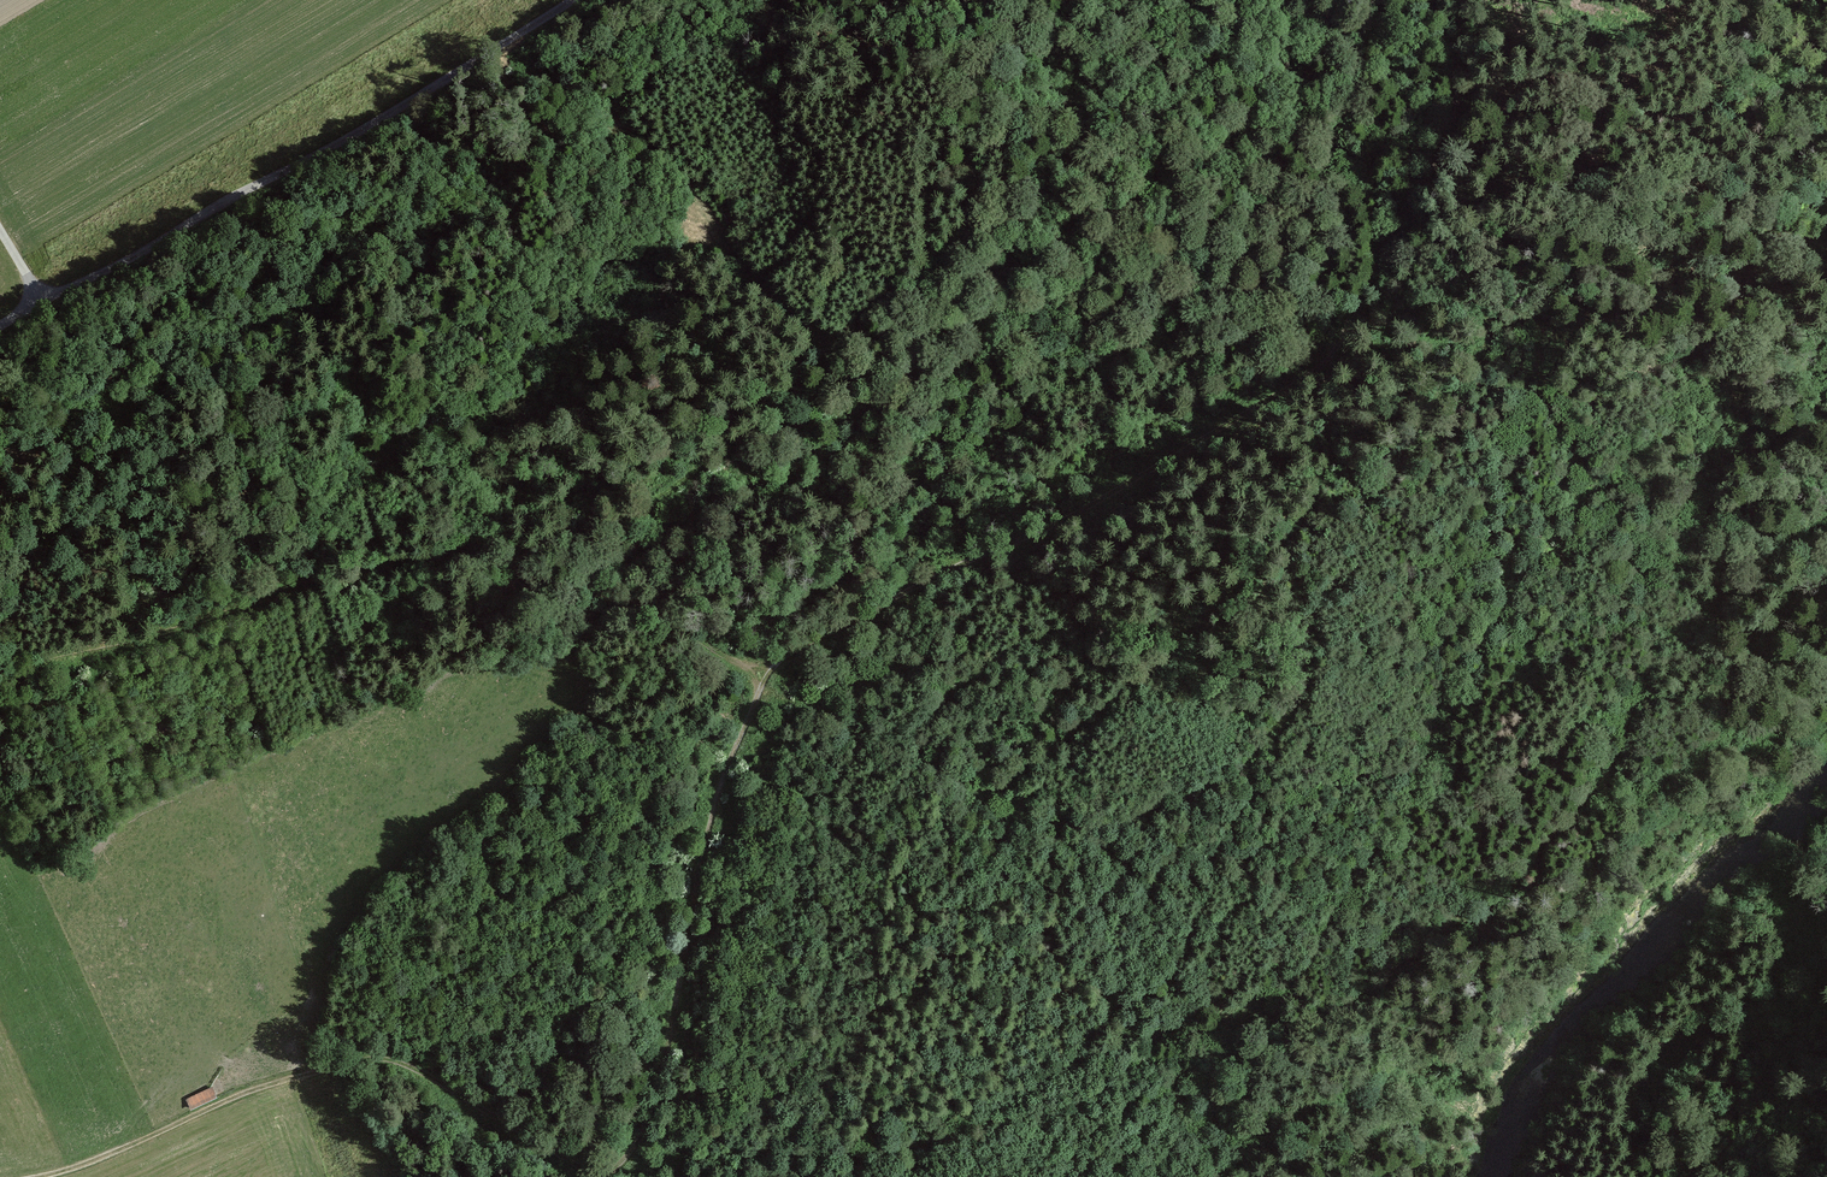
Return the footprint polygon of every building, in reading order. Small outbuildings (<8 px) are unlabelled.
[(214,1085),(186,1098),(191,1108),(218,1096),(214,1085)]
